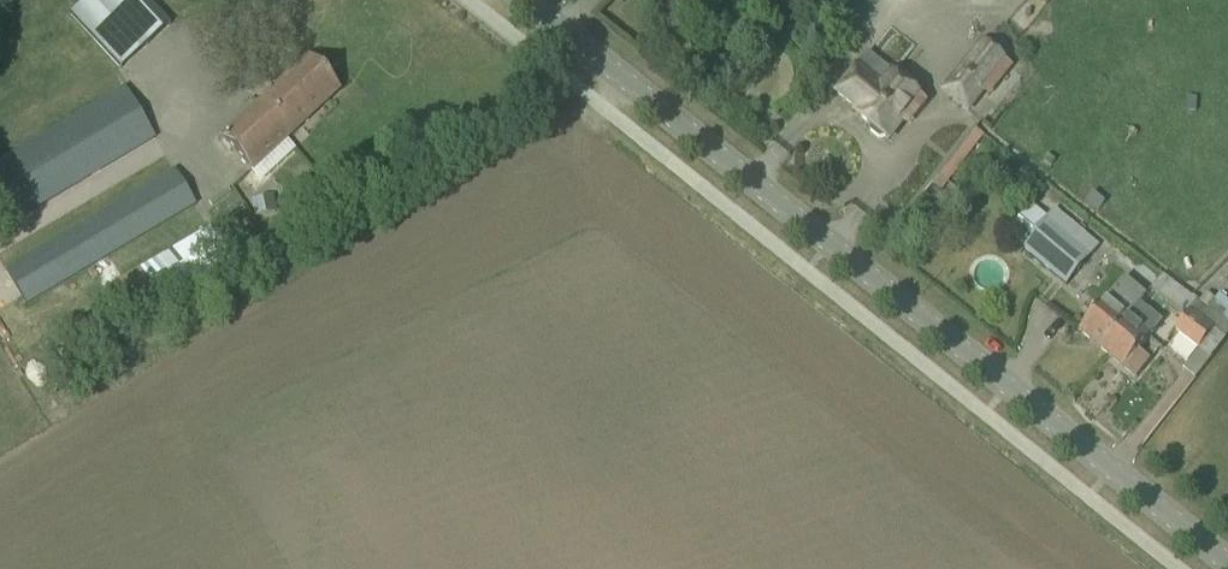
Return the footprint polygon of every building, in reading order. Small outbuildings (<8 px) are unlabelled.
[(81,5),(71,13),(120,68),(169,25),(147,0),(77,0),(81,5)] [(944,92),(968,111),(1007,62),(983,43),(944,92)] [(858,68),(837,94),(865,116),(862,120),(871,127),(871,133),(879,140),(885,138),(888,140),(911,112),(916,117),(927,103),(898,80),(893,75),(868,55),(858,68)] [(220,141),(249,172),(336,92),(306,61),(220,141)] [(154,138),(124,89),(0,162),(0,229),(154,138)] [(928,181),(942,191),(974,141),(960,132),(928,181)] [(5,271),(26,305),(194,206),(169,164),(144,178),(149,186),(5,271)] [(271,197),(252,201),(256,216),(274,212),(271,197)] [(1022,249),(1067,286),(1091,256),(1047,219),(1022,249)] [(223,254),(229,250),(218,231),(212,235),(208,230),(105,291),(124,324),(228,263),(223,254)] [(1164,276),(1151,292),(1186,318),(1175,331),(1198,351),(1213,333),(1224,342),(1227,337),(1227,324),(1205,307),(1198,302),(1164,276)] [(1080,332),(1110,358),(1121,345),(1112,338),(1146,296),(1125,278),(1080,332)] [(1198,302),(1205,307),(1213,297),(1206,292),(1198,302)] [(1121,345),(1110,358),(1135,379),(1150,361),(1139,352),(1163,323),(1140,305),(1147,297),(1146,296),(1112,338),(1121,345)]
